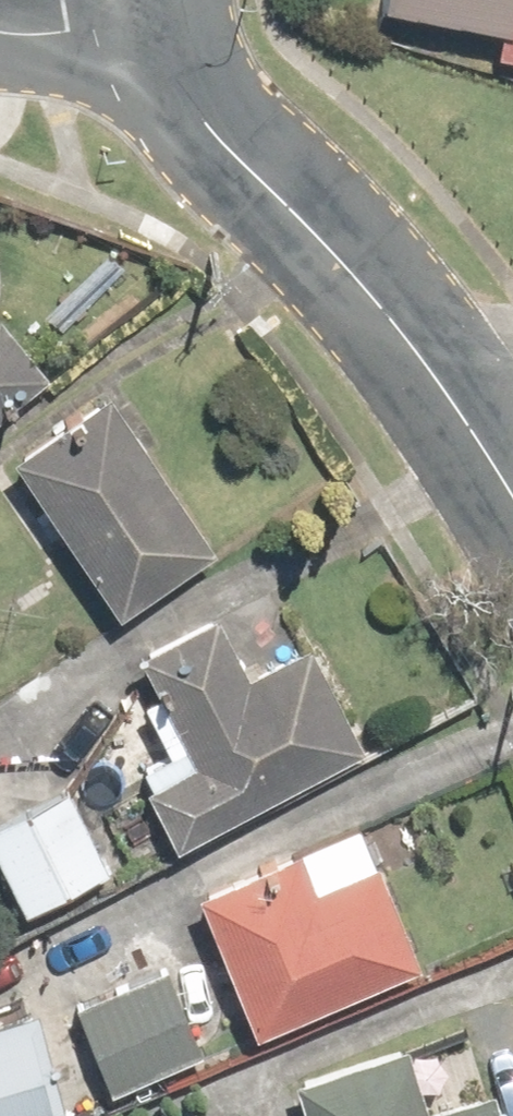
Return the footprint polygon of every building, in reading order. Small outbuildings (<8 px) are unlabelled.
[(484,24),(501,28),(502,27),(512,30),(512,0),(405,0),(404,4),(422,9),(422,12),(484,24)] [(25,390),(0,358),(0,410),(25,390)] [(206,548),(104,394),(11,455),(113,609),(206,548)] [(208,608),(135,646),(198,765),(145,793),(174,847),(367,745),(338,691),(331,695),(303,638),(240,669),(208,608)] [(22,908),(106,874),(70,786),(0,815),(0,855),(22,908)] [(207,896),(252,1024),(413,968),(368,839),(207,896)] [(80,1003),(109,1083),(203,1050),(174,969),(80,1003)] [(58,1115),(35,1008),(0,1015),(0,1115),(53,1115),(58,1115)] [(491,1091),(421,1112),(401,1049),(290,1083),(300,1115),(499,1115),(491,1091)]
